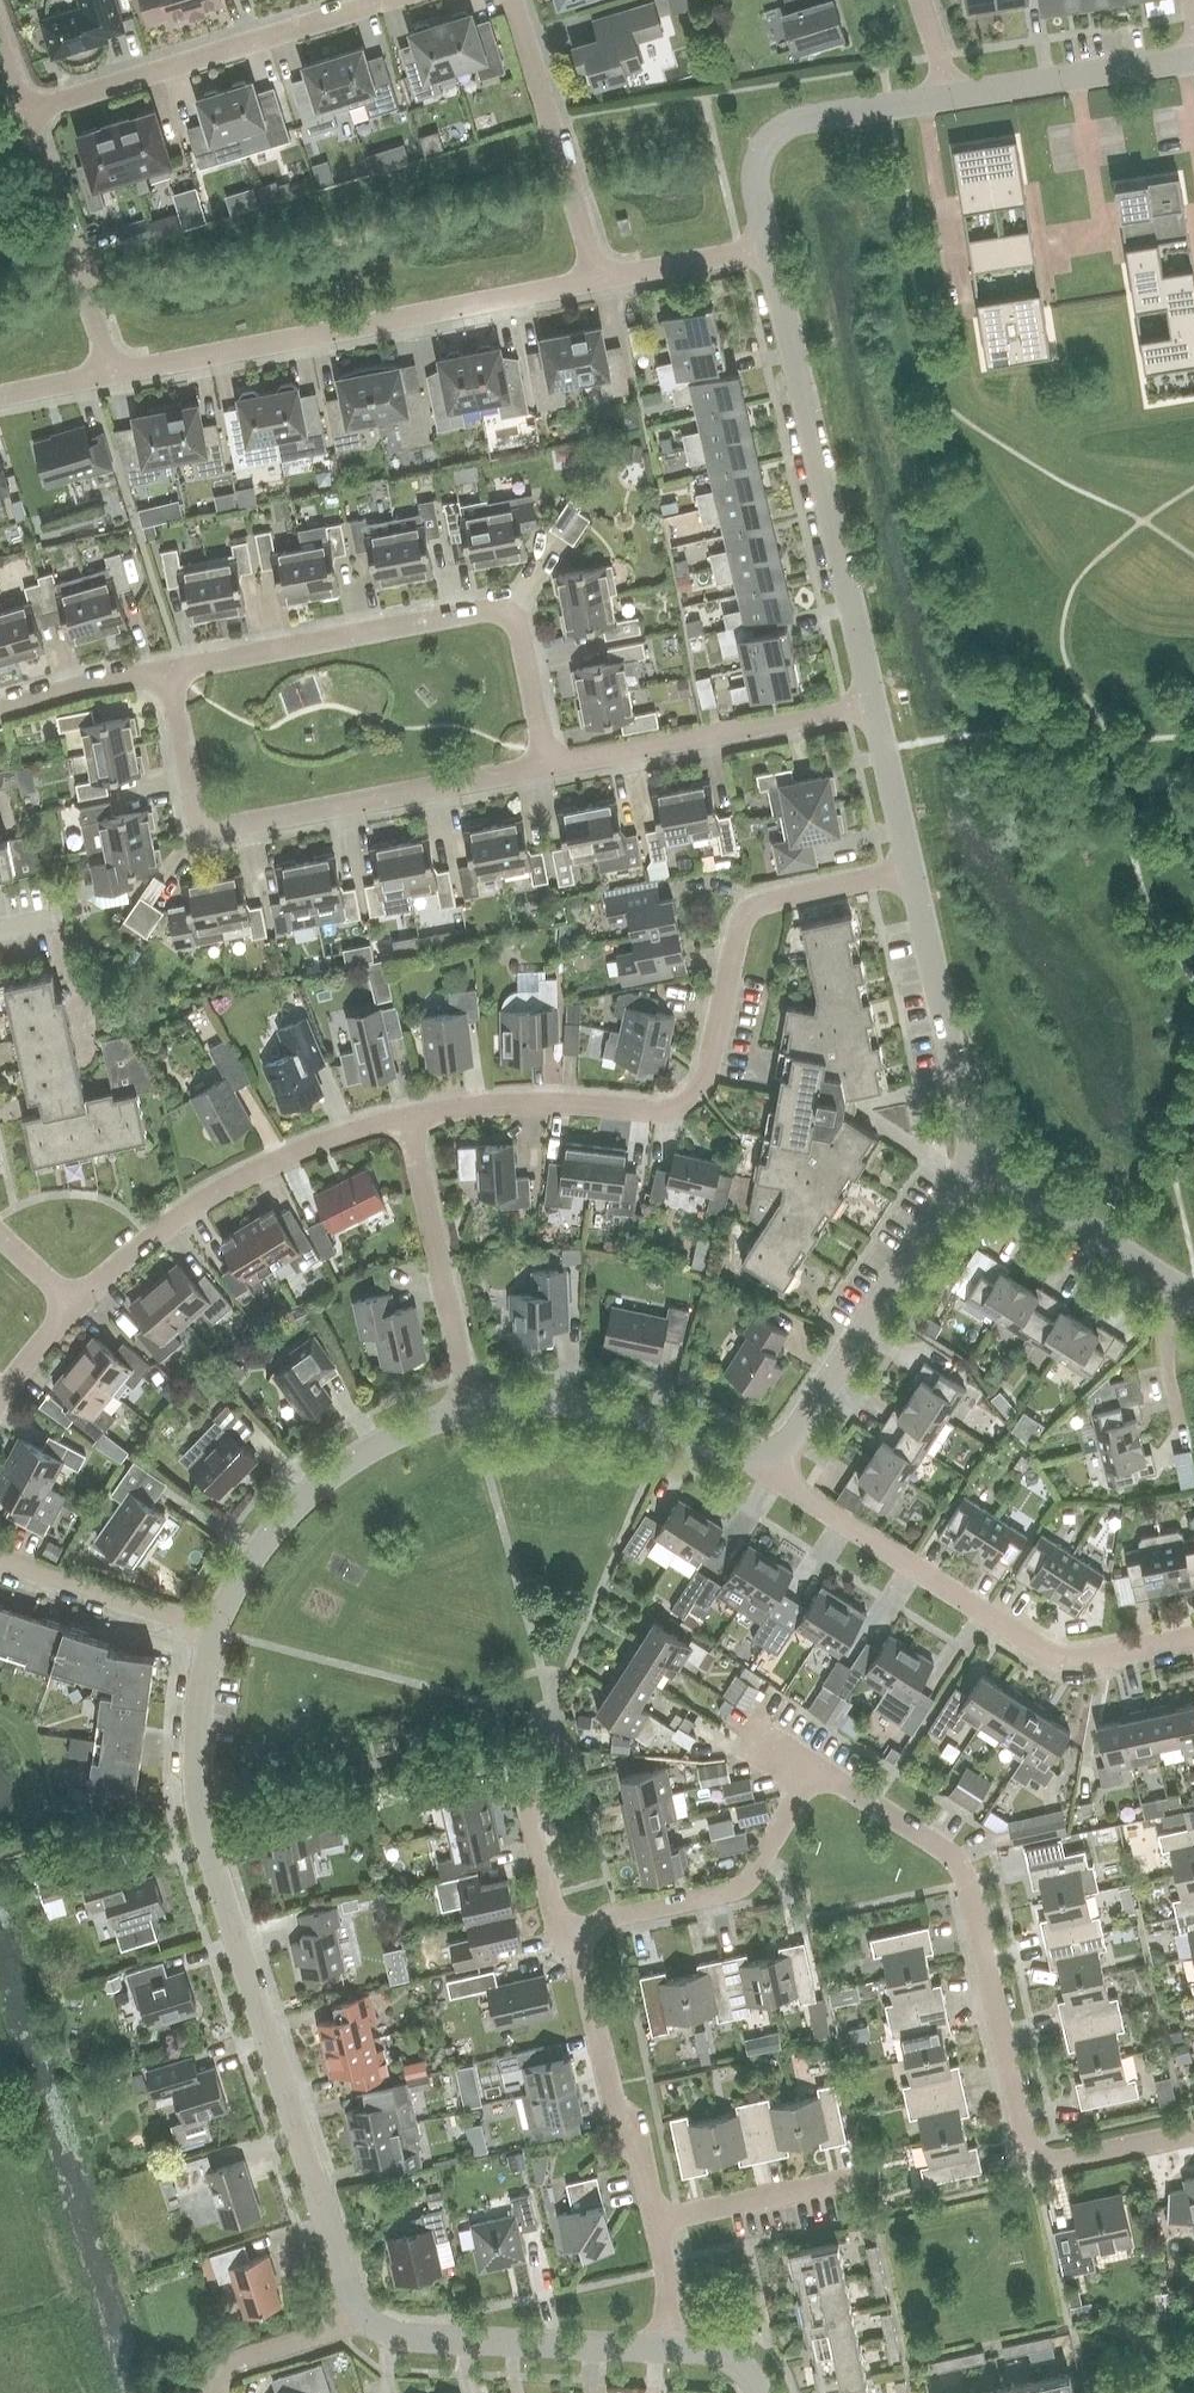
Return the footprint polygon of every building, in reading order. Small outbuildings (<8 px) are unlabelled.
[(125,30),(116,0),(79,0),(82,7),(41,20),(53,58),(108,40),(107,36),(125,30)] [(150,22),(170,16),(171,20),(222,5),(221,0),(143,0),(150,22)] [(671,12),(700,5),(698,0),(668,0),(671,12)] [(843,32),(834,2),(828,4),(827,0),(785,0),(790,16),(784,17),(794,48),(803,45),(805,49),(835,40),(834,35),(843,32)] [(971,11),(1000,7),(999,0),(969,0),(971,11)] [(1074,5),(1073,0),(1042,0),(1043,10),(1074,5)] [(653,3),(620,14),(595,21),(600,39),(574,47),(581,68),(590,65),(596,85),(627,76),(625,68),(642,63),(635,40),(662,32),(653,3)] [(441,23),(456,70),(476,64),(481,80),(506,72),(496,40),(482,44),(472,13),(469,14),(465,11),(453,15),(452,19),(441,23)] [(437,76),(456,70),(441,23),(431,26),(427,23),(415,27),(414,31),(411,32),(421,64),(407,68),(417,100),(442,92),(437,76)] [(333,57),(350,109),(365,104),(369,117),(399,107),(389,75),(373,80),(363,47),(333,57)] [(334,114),(350,109),(333,57),(304,66),(314,99),(298,104),(308,136),(338,126),(334,114)] [(225,90),(239,133),(253,128),(260,150),(291,141),(281,109),(263,115),(253,82),(248,83),(243,81),(233,84),(231,89),(225,90)] [(224,138),(239,133),(225,90),(220,92),(215,89),(205,93),(203,97),(198,99),(208,132),(190,137),(200,169),(231,160),(224,138)] [(145,170),(169,163),(157,122),(159,121),(155,110),(137,115),(138,118),(131,120),(129,116),(116,120),(133,174),(139,195),(152,191),(145,170)] [(491,112),(476,117),(481,134),(497,130),(491,112)] [(99,185),(133,174),(116,120),(103,124),(104,128),(99,130),(98,127),(82,132),(83,135),(81,135),(90,163),(78,166),(92,210),(105,206),(99,185)] [(1002,251),(1034,246),(1017,138),(985,143),(1002,251)] [(953,148),(970,256),(1002,251),(985,143),(953,148)] [(386,150),(368,155),(373,173),(374,175),(392,169),(392,168),(386,150)] [(328,162),(313,167),(319,188),(334,184),(328,162)] [(1123,232),(1155,227),(1187,222),(1179,175),(1116,185),(1123,232)] [(276,181),(256,187),(261,205),(281,199),(276,181)] [(184,229),(207,222),(197,190),(174,197),(184,229)] [(183,229),(178,212),(149,221),(147,217),(118,226),(124,247),(183,229)] [(631,233),(628,217),(618,219),(621,235),(631,233)] [(1172,335),(1193,331),(1193,267),(1187,222),(1155,227),(1172,335)] [(1172,335),(1155,227),(1123,232),(1141,340),(1172,335)] [(1034,246),(1002,251),(970,256),(987,365),(1051,355),(1034,246)] [(666,318),(673,345),(720,334),(713,306),(666,316),(666,318)] [(571,333),(580,382),(600,378),(603,397),(630,392),(622,354),(607,357),(601,327),(571,333)] [(1172,335),(1141,340),(1150,402),(1193,395),(1193,331),(1172,335)] [(562,385),(580,382),(571,333),(542,339),(547,369),(531,372),(538,410),(566,404),(562,385)] [(726,363),(720,334),(673,345),(676,360),(657,365),(663,391),(672,389),(696,384),(696,383),(693,371),(726,363)] [(470,352),(480,404),(498,400),(502,418),(530,413),(523,378),(507,381),(501,346),(494,348),(489,345),(480,346),(477,351),(470,352)] [(462,407),(480,404),(470,352),(463,354),(459,351),(450,352),(447,357),(440,358),(446,393),(431,396),(438,431),(466,425),(462,407)] [(371,365),(368,366),(378,419),(397,416),(403,445),(430,440),(421,392),(405,395),(400,366),(398,367),(398,364),(391,364),(388,364),(385,364),(378,364),(371,365)] [(378,419),(368,366),(362,367),(355,369),(346,373),(340,375),(341,378),(339,378),(343,397),(340,401),(327,403),(336,450),(364,445),(360,423),(378,419)] [(695,400),(698,414),(745,404),(739,373),(696,383),(696,384),(672,389),(676,404),(695,400)] [(278,390),(269,392),(282,459),(298,456),(298,457),(327,451),(320,414),(305,417),(299,386),(297,386),(291,383),(281,385),(278,390)] [(282,459),(269,392),(260,393),(254,390),(244,392),(240,397),(238,398),(244,429),(229,432),(236,469),(266,463),(265,463),(282,459)] [(655,394),(643,397),(647,412),(658,410),(655,394)] [(200,476),(227,471),(219,432),(204,435),(198,405),(183,408),(182,402),(165,405),(176,459),(196,455),(200,476)] [(752,434),(745,404),(698,414),(702,430),(683,434),(686,449),(752,434)] [(155,463),(176,459),(165,405),(148,409),(149,414),(135,417),(138,437),(135,441),(118,444),(129,485),(158,479),(155,463)] [(98,473),(113,468),(104,439),(90,443),(85,426),(65,432),(66,437),(36,446),(47,483),(96,468),(98,473)] [(759,464),(752,434),(686,449),(689,464),(709,460),(712,474),(759,464)] [(670,438),(661,440),(663,452),(673,450),(670,438)] [(645,443),(629,439),(625,457),(642,460),(645,443)] [(10,493),(0,459),(0,496),(10,493)] [(479,464),(466,466),(469,481),(481,479),(479,464)] [(766,493),(759,464),(712,474),(716,489),(696,494),(699,508),(766,493)] [(773,524),(766,493),(699,508),(703,524),(723,519),(726,534),(773,524)] [(527,554),(522,528),(537,525),(532,496),(506,501),(506,502),(489,505),(499,560),(510,558),(511,562),(526,559),(525,555),(527,554)] [(274,500),(277,518),(291,515),(288,498),(274,500)] [(21,499),(11,502),(17,520),(27,517),(21,499)] [(579,511),(579,512),(582,507),(570,499),(550,529),(562,537),(579,511)] [(421,514),(394,519),(405,578),(416,576),(417,580),(432,577),(432,573),(433,572),(427,538),(441,536),(434,500),(419,503),(421,514)] [(664,513),(679,510),(677,500),(662,503),(664,513)] [(499,560),(489,505),(488,501),(461,506),(460,501),(444,504),(450,534),(464,531),(471,565),(472,565),(473,569),(489,566),(488,562),(499,560)] [(157,506),(139,511),(143,526),(157,523),(161,522),(157,506)] [(591,520),(579,512),(579,511),(562,537),(574,545),(591,520)] [(405,578),(394,519),(367,524),(366,519),(351,522),(356,552),(370,549),(377,583),(378,583),(379,587),(395,584),(394,580),(405,578)] [(157,523),(143,526),(145,537),(146,538),(160,535),(157,523)] [(326,526),(299,531),(302,548),(311,596),(322,594),(323,598),(339,595),(338,590),(340,590),(333,556),(347,553),(341,523),(326,526)] [(780,554),(773,524),(726,534),(729,549),(710,554),(713,569),(780,554)] [(300,598),(311,596),(302,548),(276,554),(271,531),(256,534),(263,570),(277,567),(283,601),(285,601),(285,605),(301,602),(300,598)] [(234,556),(207,561),(217,614),(228,611),(229,616),(245,613),(244,608),(246,608),(239,574),(253,571),(247,541),(232,544),(234,556)] [(217,614),(207,561),(181,566),(177,549),(162,552),(169,588),(183,585),(189,619),(191,619),(192,623),(207,620),(206,616),(217,614)] [(105,557),(108,567),(82,575),(99,633),(127,625),(117,592),(131,588),(121,553),(105,557)] [(787,584),(780,554),(713,569),(717,583),(736,579),(740,594),(787,584)] [(686,560),(675,562),(678,575),(688,573),(686,560)] [(611,595),(611,594),(616,594),(611,565),(558,576),(559,577),(554,578),(557,594),(562,593),(564,604),(611,595)] [(72,641),(99,633),(82,575),(56,583),(53,573),(38,577),(40,583),(48,612),(62,608),(72,641)] [(689,575),(677,578),(680,592),(692,589),(689,575)] [(30,604),(3,612),(17,658),(44,650),(35,616),(48,612),(40,583),(25,587),(30,604)] [(793,614),(787,584),(740,594),(743,609),(723,613),(727,628),(750,623),(751,624),(793,614)] [(606,639),(641,633),(639,617),(616,621),(611,595),(564,604),(566,615),(562,615),(565,631),(569,630),(569,632),(603,625),(606,639)] [(17,658),(3,612),(0,613),(0,663),(17,658)] [(701,621),(687,624),(690,637),(704,634),(701,621)] [(747,668),(794,657),(787,628),(753,636),(751,624),(750,623),(727,628),(718,631),(724,657),(743,653),(747,668)] [(629,689),(628,686),(641,684),(636,659),(646,657),(643,642),(608,649),(610,663),(576,669),(577,671),(572,672),(575,687),(580,687),(582,698),(629,689)] [(794,657),(747,668),(750,683),(731,687),(734,701),(800,686),(794,657)] [(703,707),(717,704),(710,676),(696,679),(703,707)] [(688,678),(678,680),(681,695),(691,693),(688,678)] [(634,715),(629,689),(582,698),(584,709),(580,709),(583,725),(587,724),(587,726),(621,719),(624,733),(659,726),(656,711),(634,715)] [(83,728),(88,754),(135,745),(133,734),(137,734),(134,718),(130,719),(129,717),(95,724),(93,710),(57,716),(60,732),(83,728)] [(135,745),(88,754),(93,781),(76,784),(79,800),(109,794),(106,780),(140,773),(140,772),(144,771),(141,755),(137,756),(135,745)] [(19,785),(16,767),(0,771),(0,789),(19,785)] [(782,814),(834,804),(832,793),(836,792),(833,776),(829,777),(829,776),(795,782),(792,768),(757,775),(760,791),(769,789),(774,814),(782,813),(782,814)] [(682,790),(691,836),(718,831),(722,854),(738,851),(731,815),(717,818),(710,784),(709,784),(708,780),(692,783),(693,787),(682,790)] [(664,842),(691,836),(682,790),(671,792),(670,787),(655,790),(655,795),(654,795),(660,829),(646,832),(652,862),(668,859),(664,842)] [(588,808),(597,855),(624,849),(627,866),(643,863),(637,833),(623,836),(616,802),(615,802),(614,798),(598,801),(599,805),(588,808)] [(101,821),(106,848),(153,839),(151,828),(155,827),(152,812),(148,812),(147,811),(113,817),(111,803),(81,809),(84,824),(101,821)] [(836,815),(834,804),(782,814),(787,841),(770,844),(773,860),(775,873),(811,866),(808,853),(806,839),(840,832),(839,831),(844,830),(841,814),(836,815)] [(571,860),(597,855),(588,808),(577,810),(576,805),(561,808),(562,813),(560,813),(567,847),(552,850),(559,885),(575,882),(571,860)] [(494,826),(503,873),(530,868),(533,885),(549,882),(543,852),(529,854),(522,820),(521,821),(520,816),(504,819),(505,824),(494,826)] [(477,878),(503,873),(494,826),(483,828),(483,824),(467,827),(468,831),(466,831),(473,865),(459,868),(464,898),(480,895),(477,878)] [(411,842),(401,844),(410,891),(411,896),(437,891),(441,908),(456,905),(449,870),(435,872),(429,838),(427,839),(426,834),(411,837),(411,842)] [(39,873),(30,835),(0,842),(0,864),(4,881),(39,873)] [(153,839),(106,848),(109,864),(92,867),(97,893),(127,888),(124,874),(158,867),(158,866),(162,865),(159,849),(155,850),(153,839)] [(371,916),(386,913),(413,908),(411,896),(410,891),(401,844),(390,846),(389,842),(373,845),(374,849),(372,849),(379,883),(365,886),(371,916)] [(307,862),(316,909),(343,904),(346,921),(361,918),(356,888),(341,890),(335,856),(333,857),(333,853),(317,856),(318,860),(307,862)] [(289,914),(316,909),(307,862),(296,864),(295,860),(279,863),(280,867),(279,867),(285,901),(271,904),(277,934),(292,931),(289,914)] [(224,878),(213,880),(222,927),(221,927),(223,936),(251,930),(252,939),(268,936),(262,906),(248,909),(241,875),(240,875),(239,871),(223,874),(224,878)] [(223,936),(221,927),(222,927),(213,880),(202,882),(201,878),(186,881),(186,885),(185,885),(191,917),(171,921),(176,946),(223,937),(223,936)] [(631,921),(634,936),(679,928),(673,898),(641,905),(638,891),(606,897),(611,925),(631,921)] [(571,897),(573,906),(585,904),(583,894),(571,897)] [(127,938),(134,929),(135,930),(153,904),(141,896),(117,932),(127,938)] [(153,904),(135,930),(147,938),(164,912),(153,904)] [(750,1216),(765,1225),(742,1260),(785,1288),(796,1270),(790,1266),(802,1247),(808,1251),(820,1233),(814,1229),(826,1210),(832,1214),(844,1196),(838,1192),(850,1173),(856,1177),(868,1159),(862,1155),(875,1135),(846,1117),(850,1096),(883,1089),(878,1066),(884,1064),(880,1043),(873,1045),(868,1023),(875,1021),(871,1000),(864,1002),(859,980),(866,979),(861,957),(854,959),(850,937),(856,936),(852,914),(802,925),(818,996),(815,1010),(788,1006),(776,1075),(783,1076),(776,1112),(769,1111),(750,1216)] [(466,940),(463,928),(455,930),(451,935),(453,943),(466,940)] [(634,936),(636,949),(617,953),(623,984),(673,974),(671,960),(685,957),(679,928),(634,936)] [(421,951),(418,936),(411,937),(414,953),(421,951)] [(371,945),(358,947),(361,963),(374,960),(371,945)] [(138,1093),(161,1087),(127,1035),(102,1041),(114,1097),(82,1104),(53,973),(6,983),(30,1097),(41,1095),(45,1112),(24,1117),(34,1164),(148,1139),(138,1093)] [(504,1011),(502,1011),(504,1061),(543,1060),(542,1025),(558,1024),(557,986),(557,979),(539,979),(540,987),(540,991),(520,992),(519,992),(518,992),(517,992),(516,992),(515,992),(514,992),(513,992),(513,993),(512,993),(511,993),(511,994),(510,994),(509,995),(508,995),(508,996),(507,996),(507,997),(506,997),(506,998),(505,999),(505,1000),(504,1001),(504,1002),(504,1003),(503,1003),(504,1011)] [(464,1022),(480,1020),(476,989),(448,992),(451,1014),(423,1017),(423,1019),(426,1018),(432,1068),(429,1068),(429,1069),(472,1064),(472,1063),(469,1063),(464,1022)] [(625,1017),(621,1033),(671,1044),(672,1043),(669,1042),(674,1017),(656,1013),(659,999),(630,994),(619,995),(615,1015),(625,1017)] [(348,1084),(399,1071),(399,1070),(395,1071),(388,1039),(404,1035),(397,1005),(345,1018),(346,1019),(349,1018),(357,1050),(341,1054),(348,1084)] [(319,1095),(321,1095),(303,1051),(318,1045),(307,1018),(279,1030),(289,1055),(268,1064),(268,1063),(267,1063),(286,1109),(287,1109),(287,1108),(319,1094),(319,1095)] [(579,1054),(580,1024),(565,1023),(565,1053),(579,1054)] [(671,1044),(621,1033),(611,1031),(609,1041),(619,1043),(616,1059),(663,1069),(668,1044),(671,1044)] [(224,1075),(241,1065),(227,1039),(209,1049),(226,1079),(193,1098),(217,1142),(251,1123),(224,1075)] [(162,1046),(157,1050),(158,1056),(163,1058),(168,1055),(168,1049),(162,1046)] [(591,1195),(597,1147),(566,1143),(563,1172),(549,1170),(545,1204),(571,1207),(573,1193),(591,1195)] [(460,1180),(479,1179),(480,1196),(501,1195),(501,1208),(531,1206),(529,1177),(515,1178),(513,1145),(490,1147),(490,1146),(477,1146),(458,1148),(460,1180)] [(628,1150),(597,1147),(591,1195),(610,1197),(608,1211),(635,1214),(639,1181),(624,1180),(628,1150)] [(724,1214),(733,1177),(718,1173),(720,1164),(676,1153),(671,1172),(657,1168),(651,1196),(665,1200),(669,1184),(711,1194),(708,1210),(724,1214)] [(334,1230),(384,1205),(367,1170),(316,1195),(327,1218),(308,1227),(324,1259),(337,1252),(326,1231),(332,1228),(334,1230)] [(248,1226),(273,1267),(289,1257),(298,1272),(320,1259),(303,1231),(291,1238),(273,1210),(248,1226)] [(257,1277),(273,1267),(248,1226),(222,1241),(239,1269),(228,1276),(243,1302),(265,1289),(257,1277)] [(977,1281),(966,1299),(997,1319),(1020,1283),(1003,1272),(1007,1266),(977,1247),(961,1271),(977,1281)] [(581,1249),(562,1250),(563,1264),(581,1264),(581,1249)] [(710,1258),(695,1255),(693,1267),(707,1270),(710,1258)] [(155,1285),(186,1322),(199,1311),(212,1325),(233,1306),(205,1275),(195,1284),(178,1265),(155,1285)] [(554,1344),(553,1325),(568,1325),(566,1271),(534,1272),(535,1294),(510,1295),(511,1317),(516,1317),(517,1346),(554,1344)] [(1020,1283),(997,1319),(1028,1338),(1054,1297),(1041,1288),(1037,1294),(1020,1283)] [(173,1333),(186,1322),(155,1285),(131,1306),(147,1325),(137,1334),(161,1361),(182,1343),(173,1333)] [(736,1300),(751,1307),(755,1297),(740,1290),(736,1300)] [(371,1370),(423,1358),(412,1307),(392,1311),(388,1294),(357,1301),(365,1336),(379,1333),(386,1365),(371,1368),(371,1370)] [(682,1343),(689,1311),(669,1306),(666,1320),(614,1309),(617,1295),(615,1295),(605,1346),(660,1358),(664,1339),(682,1343)] [(1054,1297),(1028,1338),(1058,1357),(1080,1322),(1063,1311),(1067,1305),(1054,1297)] [(776,1353),(787,1334),(756,1315),(744,1335),(748,1337),(725,1373),(760,1396),(769,1382),(773,1385),(783,1368),(772,1361),(777,1354),(776,1353)] [(931,1317),(923,1327),(936,1336),(943,1326),(931,1317)] [(1102,1327),(1098,1333),(1080,1322),(1058,1357),(1089,1377),(1105,1352),(1117,1360),(1127,1343),(1102,1327)] [(323,1374),(335,1365),(314,1336),(295,1350),(300,1358),(274,1376),(304,1419),(332,1399),(320,1382),(323,1374)] [(75,1362),(112,1393),(123,1379),(134,1388),(151,1366),(123,1343),(114,1354),(95,1338),(75,1362)] [(230,1356),(219,1370),(233,1381),(244,1367),(230,1356)] [(101,1406),(112,1393),(75,1362),(55,1386),(75,1402),(66,1413),(98,1440),(116,1418),(101,1406)] [(921,1381),(910,1398),(946,1421),(966,1389),(924,1363),(915,1377),(921,1381)] [(989,1370),(984,1378),(997,1386),(1005,1373),(997,1368),(989,1370)] [(1092,1412),(1101,1448),(1141,1438),(1137,1418),(1144,1417),(1140,1402),(1145,1401),(1139,1377),(1110,1384),(1109,1377),(1088,1397),(1092,1412)] [(991,1399),(1007,1417),(1017,1408),(1001,1390),(991,1399)] [(49,1395),(39,1406),(56,1417),(64,1407),(49,1395)] [(885,1425),(926,1451),(946,1421),(910,1398),(899,1416),(893,1412),(885,1425)] [(179,1457),(191,1467),(220,1495),(242,1471),(244,1473),(256,1460),(241,1445),(255,1431),(227,1405),(214,1419),(215,1420),(179,1457)] [(1024,1413),(1012,1432),(1033,1445),(1045,1426),(1024,1413)] [(871,1459),(907,1481),(926,1451),(885,1425),(877,1437),(883,1441),(871,1459)] [(1146,1458),(1141,1438),(1101,1448),(1110,1484),(1157,1473),(1153,1457),(1146,1458)] [(7,1465),(48,1487),(62,1461),(79,1470),(86,1456),(55,1439),(48,1453),(21,1439),(7,1465)] [(116,1442),(108,1453),(122,1462),(129,1453),(116,1442)] [(1187,1448),(1171,1450),(1177,1484),(1193,1481),(1187,1448)] [(1031,1460),(1022,1454),(1013,1466),(1023,1473),(1031,1460)] [(907,1481),(871,1459),(860,1476),(854,1472),(845,1486),(887,1512),(907,1481)] [(167,1483),(148,1470),(134,1461),(111,1495),(124,1504),(98,1541),(132,1564),(165,1516),(151,1506),(167,1483)] [(7,1465),(0,1479),(0,1495),(20,1505),(13,1519),(44,1536),(52,1521),(66,1496),(48,1487),(7,1465)] [(956,1541),(973,1552),(996,1517),(965,1497),(938,1538),(952,1547),(956,1541)] [(656,1537),(678,1551),(701,1515),(679,1500),(656,1537)] [(701,1515),(678,1551),(700,1565),(723,1529),(701,1515)] [(996,1517),(973,1552),(990,1563),(986,1569),(1000,1578),(1027,1537),(996,1517)] [(637,1557),(652,1533),(639,1525),(624,1549),(637,1557)] [(1160,1533),(1163,1545),(1173,1597),(1193,1593),(1192,1589),(1193,1588),(1193,1538),(1184,1540),(1183,1534),(1179,1530),(1160,1533)] [(1163,1545),(1160,1533),(1142,1537),(1139,1543),(1140,1549),(1126,1552),(1136,1600),(1152,1597),(1153,1601),(1173,1597),(1163,1545)] [(1033,1579),(1050,1591),(1073,1555),(1042,1535),(1015,1577),(1029,1585),(1033,1579)] [(43,1552),(56,1560),(63,1547),(50,1540),(43,1552)] [(726,1582),(748,1596),(771,1560),(749,1546),(726,1582)] [(1073,1555),(1050,1591),(1067,1602),(1063,1608),(1077,1617),(1104,1575),(1073,1555)] [(771,1560),(748,1596),(770,1611),(793,1574),(771,1560)] [(1121,1568),(1114,1570),(1115,1578),(1122,1576),(1121,1568)] [(682,1593),(672,1609),(685,1617),(695,1602),(710,1578),(698,1569),(682,1593)] [(710,1578),(695,1602),(707,1610),(723,1586),(710,1578)] [(796,1627),(818,1641),(845,1599),(824,1585),(820,1591),(819,1591),(796,1627)] [(864,1619),(863,1619),(867,1613),(845,1599),(818,1641),(840,1656),(864,1619)] [(685,1617),(683,1620),(697,1629),(709,1611),(707,1610),(695,1602),(685,1617)] [(89,1786),(137,1793),(155,1655),(0,1605),(0,1655),(86,1683),(94,1685),(92,1694),(102,1695),(89,1786)] [(762,1652),(780,1623),(768,1615),(747,1647),(758,1654),(760,1651),(762,1652)] [(654,1623),(640,1644),(668,1662),(678,1669),(679,1669),(686,1657),(698,1665),(708,1650),(692,1640),(689,1645),(654,1623)] [(793,1631),(780,1623),(762,1652),(764,1654),(770,1653),(771,1651),(778,1655),(793,1631)] [(848,1700),(862,1678),(884,1693),(912,1650),(889,1636),(867,1671),(854,1662),(850,1668),(851,1668),(830,1700),(829,1699),(819,1715),(833,1724),(848,1700)] [(673,1677),(678,1669),(668,1662),(640,1644),(636,1651),(631,1648),(621,1664),(653,1685),(663,1670),(673,1677)] [(915,1702),(915,1703),(911,1701),(934,1664),(912,1650),(884,1693),(875,1708),(901,1725),(900,1726),(913,1735),(928,1711),(915,1702)] [(838,1660),(822,1684),(817,1691),(829,1699),(830,1700),(851,1668),(850,1668),(838,1660)] [(639,1707),(653,1685),(621,1664),(611,1680),(615,1683),(611,1690),(639,1707)] [(979,1728),(986,1717),(985,1716),(1004,1689),(982,1675),(962,1706),(950,1697),(929,1730),(942,1738),(950,1726),(958,1732),(966,1719),(979,1728)] [(747,1710),(760,1689),(758,1688),(740,1676),(739,1676),(726,1696),(747,1710)] [(986,1717),(1008,1731),(1029,1699),(1014,1689),(1011,1693),(1004,1689),(985,1716),(986,1717)] [(688,1732),(679,1726),(676,1731),(668,1725),(639,1707),(611,1690),(597,1711),(648,1744),(658,1728),(689,1748),(696,1737),(688,1732)] [(79,1691),(70,1696),(74,1703),(83,1699),(79,1691)] [(725,1699),(718,1710),(727,1715),(734,1705),(725,1699)] [(1022,1740),(1015,1751),(1023,1757),(1030,1746),(1031,1746),(1049,1719),(1042,1714),(1045,1709),(1029,1699),(1008,1731),(1022,1740)] [(1156,1747),(1182,1742),(1183,1741),(1176,1709),(1168,1711),(1166,1705),(1148,1709),(1156,1747)] [(1182,1742),(1185,1754),(1193,1752),(1193,1705),(1176,1709),(1183,1741),(1182,1742)] [(1159,1760),(1156,1747),(1148,1709),(1130,1713),(1131,1719),(1123,1721),(1130,1753),(1133,1765),(1159,1760)] [(676,1713),(668,1725),(676,1731),(679,1726),(688,1732),(694,1722),(685,1716),(684,1718),(676,1713)] [(577,1715),(576,1726),(590,1728),(591,1716),(577,1715)] [(1030,1746),(1023,1757),(1012,1774),(1024,1782),(1026,1783),(1031,1776),(1046,1785),(1055,1771),(1048,1767),(1070,1732),(1049,1719),(1031,1746),(1030,1746)] [(1118,1769),(1133,1765),(1130,1753),(1123,1721),(1098,1726),(1106,1766),(1098,1768),(1102,1787),(1121,1783),(1118,1769)] [(611,1750),(629,1752),(631,1737),(613,1736),(611,1750)] [(377,1754),(394,1750),(391,1738),(374,1742),(377,1754)] [(893,1745),(886,1756),(895,1762),(902,1751),(893,1745)] [(722,1782),(731,1780),(727,1760),(698,1766),(702,1786),(722,1782)] [(948,1796),(961,1804),(980,1774),(967,1766),(948,1796)] [(659,1796),(672,1793),(666,1768),(622,1777),(628,1802),(659,1795),(659,1796)] [(992,1782),(980,1774),(961,1804),(973,1811),(992,1782)] [(731,1780),(722,1782),(726,1802),(754,1796),(750,1777),(731,1780)] [(441,1803),(448,1830),(494,1820),(488,1791),(467,1796),(464,1782),(436,1789),(439,1803),(441,1803)] [(75,1788),(74,1794),(73,1803),(86,1805),(88,1796),(89,1791),(75,1788)] [(628,1830),(665,1822),(665,1820),(677,1817),(672,1793),(659,1796),(659,1795),(628,1802),(630,1810),(624,1812),(628,1830)] [(1167,1796),(1169,1806),(1182,1803),(1180,1794),(1167,1796)] [(1164,1807),(1169,1806),(1167,1796),(1142,1802),(1146,1818),(1165,1813),(1164,1807)] [(765,1798),(736,1805),(741,1825),(771,1817),(765,1798)] [(1095,1810),(1093,1800),(1081,1803),(1083,1813),(1095,1810)] [(361,1803),(347,1806),(350,1822),(365,1818),(361,1803)] [(1008,1821),(1014,1844),(1068,1832),(1063,1809),(1008,1821)] [(1161,1815),(1163,1825),(1188,1820),(1186,1810),(1161,1815)] [(339,1814),(308,1820),(308,1819),(272,1827),(276,1844),(274,1844),(276,1853),(263,1855),(268,1875),(272,1874),(276,1889),(317,1880),(309,1846),(345,1838),(339,1814)] [(454,1858),(447,1860),(438,1862),(441,1877),(483,1867),(480,1853),(501,1848),(494,1820),(448,1830),(454,1858)] [(638,1847),(640,1855),(671,1848),(665,1822),(628,1830),(632,1849),(638,1847)] [(1176,1874),(1193,1870),(1193,1826),(1158,1834),(1162,1851),(1170,1850),(1176,1874)] [(712,1838),(715,1851),(716,1856),(749,1849),(745,1831),(712,1838)] [(1086,1894),(1099,1891),(1093,1865),(1089,1866),(1085,1850),(1065,1855),(1061,1839),(1024,1848),(1027,1863),(1033,1889),(1041,1887),(1045,1903),(1086,1894)] [(683,1845),(671,1848),(640,1855),(645,1880),(688,1871),(683,1845)] [(156,1932),(150,1915),(164,1911),(153,1876),(123,1886),(118,1869),(84,1880),(93,1909),(109,1904),(121,1943),(156,1932)] [(1176,1874),(1181,1898),(1173,1900),(1176,1916),(1193,1912),(1193,1870),(1176,1874)] [(86,1890),(81,1874),(59,1881),(56,1872),(37,1878),(47,1911),(61,1907),(59,1899),(86,1890)] [(469,1921),(515,1910),(508,1880),(472,1889),(469,1875),(436,1882),(442,1910),(465,1905),(469,1921)] [(393,1878),(396,1889),(406,1887),(404,1876),(393,1878)] [(1091,1918),(1086,1894),(1045,1903),(1048,1919),(1040,1920),(1045,1945),(1103,1933),(1100,1916),(1091,1918)] [(303,1933),(304,1941),(292,1944),(297,1965),(301,1964),(304,1978),(345,1969),(336,1927),(341,1926),(336,1908),(300,1915),(304,1933),(303,1933)] [(456,1971),(489,1963),(486,1949),(522,1941),(515,1910),(469,1921),(472,1937),(450,1943),(456,1971)] [(1176,1916),(1180,1933),(1188,1931),(1193,1955),(1193,1912),(1176,1916)] [(883,1955),(888,1979),(929,1970),(926,1954),(934,1952),(928,1927),(871,1939),(874,1956),(883,1955)] [(1107,1949),(1103,1933),(1045,1945),(1051,1970),(1059,1968),(1063,1984),(1104,1975),(1099,1951),(1107,1949)] [(765,1959),(774,2001),(798,1995),(800,2004),(817,2000),(804,1942),(779,1948),(781,1956),(765,1959)] [(1159,1950),(1151,1952),(1154,1964),(1167,1961),(1165,1954),(1159,1950)] [(747,1954),(722,1960),(735,2018),(751,2014),(749,2006),(774,2001),(765,1959),(749,1963),(747,1954)] [(699,1973),(683,1977),(692,2018),(716,2013),(718,2021),(735,2018),(722,1960),(698,1965),(699,1973)] [(150,2025),(196,2010),(184,1973),(168,1978),(163,1961),(126,1973),(137,2008),(141,2010),(145,2009),(150,2025)] [(933,1986),(929,1970),(888,1979),(893,2003),(885,2005),(889,2021),(946,2009),(941,1984),(933,1986)] [(668,2023),(692,2018),(683,1977),(668,1980),(666,1972),(640,1977),(653,2035),(670,2032),(668,2023)] [(544,1976),(484,1990),(481,1974),(447,1981),(451,1998),(489,1989),(498,2027),(553,2014),(544,1976)] [(119,1975),(105,1979),(108,1991),(122,1986),(119,1975)] [(1109,1999),(1104,1975),(1063,1984),(1066,2000),(1058,2002),(1063,2026),(1121,2014),(1118,1997),(1109,1999)] [(384,1987),(377,1992),(385,2005),(393,2000),(384,1987)] [(843,1989),(829,1992),(832,2005),(846,2002),(843,1989)] [(337,2019),(319,2024),(325,2050),(372,2039),(369,2024),(376,2023),(369,1996),(334,2004),(337,2019)] [(952,2033),(946,2009),(889,2021),(892,2038),(901,2036),(906,2060),(947,2051),(943,2035),(952,2033)] [(1125,2030),(1121,2014),(1063,2026),(1069,2051),(1077,2049),(1081,2065),(1122,2056),(1116,2032),(1125,2030)] [(827,2020),(811,2023),(816,2043),(831,2040),(830,2034),(827,2020)] [(1181,2031),(1172,2033),(1174,2042),(1183,2040),(1181,2031)] [(779,2033),(765,2036),(768,2052),(782,2049),(779,2033)] [(389,2078),(383,2051),(376,2053),(372,2039),(325,2050),(332,2076),(350,2072),(353,2086),(389,2078)] [(1192,2059),(1188,2042),(1173,2046),(1177,2063),(1192,2059)] [(569,2056),(547,2061),(544,2047),(499,2058),(502,2072),(523,2067),(529,2095),(576,2085),(569,2056)] [(709,2048),(699,2050),(702,2064),(712,2062),(709,2048)] [(89,2058),(87,2061),(91,2064),(98,2069),(107,2056),(95,2049),(89,2058)] [(950,2067),(947,2051),(906,2060),(911,2084),(903,2086),(907,2102),(964,2090),(959,2065),(950,2067)] [(1122,2056),(1081,2065),(1084,2081),(1076,2083),(1081,2108),(1139,2096),(1135,2078),(1127,2080),(1122,2056)] [(175,2092),(184,2121),(172,2125),(179,2146),(213,2136),(207,2116),(227,2110),(214,2067),(197,2073),(192,2057),(148,2071),(156,2098),(175,2092)] [(407,2078),(427,2073),(424,2059),(404,2064),(407,2078)] [(348,2112),(354,2138),(418,2124),(417,2122),(414,2108),(410,2091),(431,2086),(428,2073),(407,2078),(408,2083),(363,2093),(366,2108),(348,2112)] [(477,2084),(460,2088),(465,2107),(482,2104),(477,2084)] [(795,2101),(804,2143),(820,2139),(821,2147),(847,2142),(835,2084),(817,2088),(819,2096),(795,2101)] [(561,2120),(583,2115),(576,2085),(529,2095),(536,2125),(523,2128),(527,2143),(564,2135),(561,2120)] [(970,2114),(964,2090),(907,2102),(910,2119),(919,2117),(924,2141),(965,2132),(961,2116),(970,2114)] [(769,2098),(753,2102),(765,2160),(790,2154),(788,2146),(804,2143),(795,2101),(771,2107),(769,2098)] [(738,2113),(714,2119),(723,2160),(738,2156),(740,2165),(765,2160),(753,2102),(736,2105),(738,2113)] [(707,2163),(723,2160),(714,2119),(690,2124),(688,2116),(670,2119),(683,2177),(708,2172),(707,2163)] [(354,2138),(360,2164),(378,2160),(381,2174),(422,2165),(416,2138),(421,2137),(418,2124),(354,2138)] [(486,2130),(468,2134),(472,2152),(490,2149),(486,2130)] [(965,2132),(924,2141),(929,2165),(921,2167),(925,2184),(982,2172),(977,2146),(968,2148),(965,2132)] [(507,2153),(510,2167),(527,2164),(524,2150),(507,2153)] [(224,2224),(260,2212),(244,2161),(213,2171),(208,2155),(171,2167),(180,2195),(211,2185),(224,2224)] [(605,2158),(592,2162),(595,2171),(607,2167),(605,2158)] [(166,2169),(155,2172),(158,2183),(169,2179),(166,2169)] [(573,2212),(559,2215),(566,2245),(581,2242),(584,2257),(614,2250),(597,2177),(566,2184),(573,2212)] [(1193,2224),(1193,2179),(1185,2181),(1187,2189),(1170,2193),(1170,2191),(1169,2191),(1168,2215),(1193,2224)] [(441,2190),(427,2192),(430,2206),(444,2203),(441,2190)] [(500,2264),(525,2259),(523,2251),(527,2250),(523,2232),(538,2229),(530,2194),(510,2199),(514,2216),(472,2225),(478,2249),(475,2250),(480,2271),(501,2267),(500,2264)] [(1092,2253),(1131,2244),(1121,2195),(1074,2205),(1079,2230),(1054,2235),(1062,2273),(1095,2266),(1092,2253)] [(388,2239),(394,2261),(391,2262),(396,2283),(442,2272),(435,2243),(449,2240),(442,2209),(421,2214),(425,2231),(388,2239)] [(789,2253),(793,2270),(796,2287),(845,2277),(838,2243),(789,2253)] [(209,2279),(218,2276),(220,2283),(233,2278),(246,2317),(282,2305),(272,2275),(275,2274),(269,2255),(250,2261),(245,2245),(202,2258),(209,2279)] [(853,2311),(849,2294),(845,2277),(796,2287),(804,2321),(853,2311)] [(1078,2289),(1066,2292),(1073,2319),(1094,2314),(1092,2303),(1082,2305),(1078,2289)] [(860,2345),(856,2328),(853,2311),(804,2321),(811,2355),(860,2345)] [(891,2363),(901,2361),(891,2313),(881,2315),(891,2363)] [(1053,2347),(1051,2337),(1003,2347),(1005,2357),(1053,2347)] [(867,2378),(863,2361),(860,2345),(811,2355),(818,2389),(867,2378)] [(986,2362),(983,2351),(935,2362),(938,2372),(986,2362)] [(324,2373),(293,2383),(296,2392),(331,2392),(324,2373)] [(1070,2375),(1036,2382),(1039,2392),(1074,2392),(1070,2375)] [(867,2378),(818,2389),(819,2392),(870,2392),(867,2378)] [(905,2381),(895,2383),(897,2392),(908,2392),(905,2381)] [(1019,2386),(1002,2390),(1003,2392),(1039,2392),(1036,2382),(1019,2386)]
